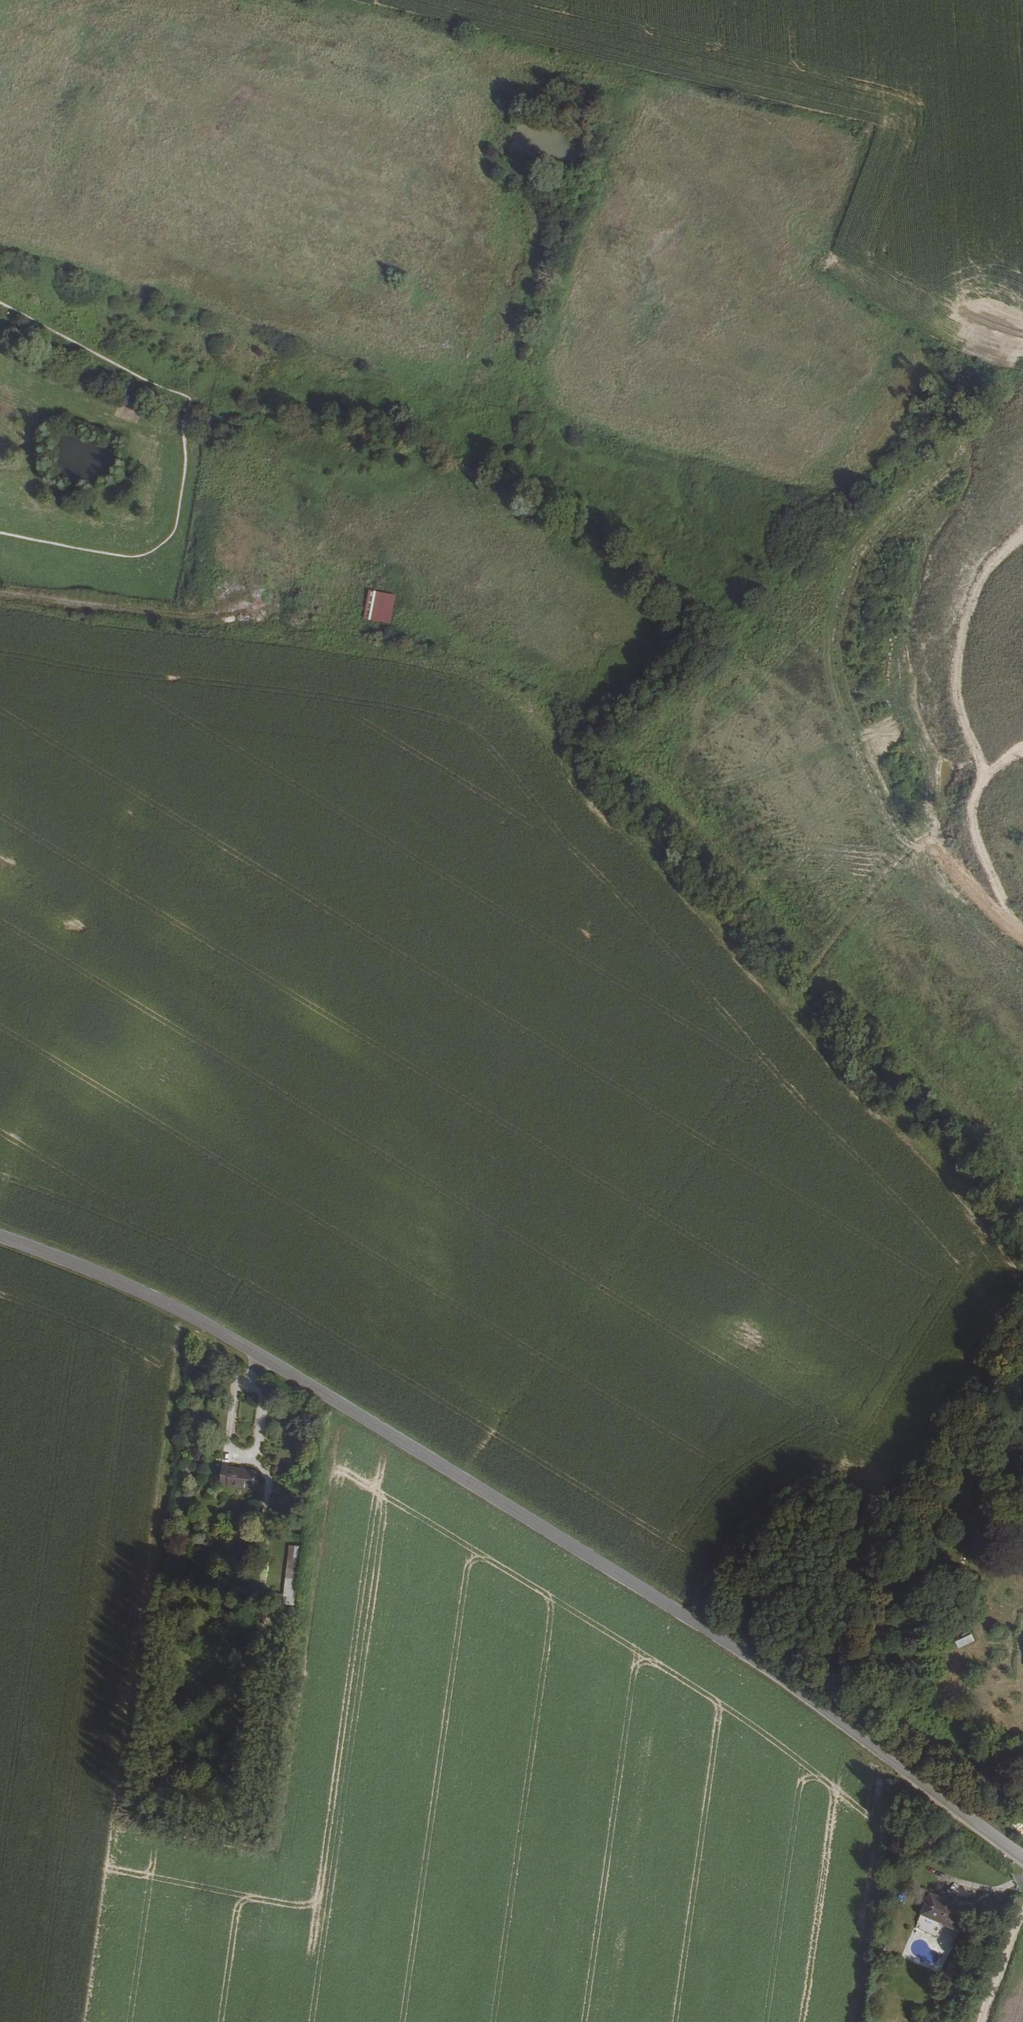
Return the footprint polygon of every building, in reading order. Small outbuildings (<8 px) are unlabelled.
[(389,623),(394,597),(370,592),(365,618),(389,623)] [(252,1482),(255,1463),(221,1456),(218,1473),(226,1474),(225,1477),(252,1482)] [(289,1595),(298,1536),(288,1535),(280,1593),(289,1595)] [(838,1641),(849,1625),(839,1619),(829,1635),(838,1641)] [(954,1640),(957,1648),(974,1641),(971,1633),(954,1640)] [(996,1654),(1006,1655),(1007,1646),(997,1645),(996,1654)] [(917,1760),(923,1751),(915,1745),(908,1753),(917,1760)] [(952,1924),(960,1904),(928,1891),(920,1911),(952,1924)]
